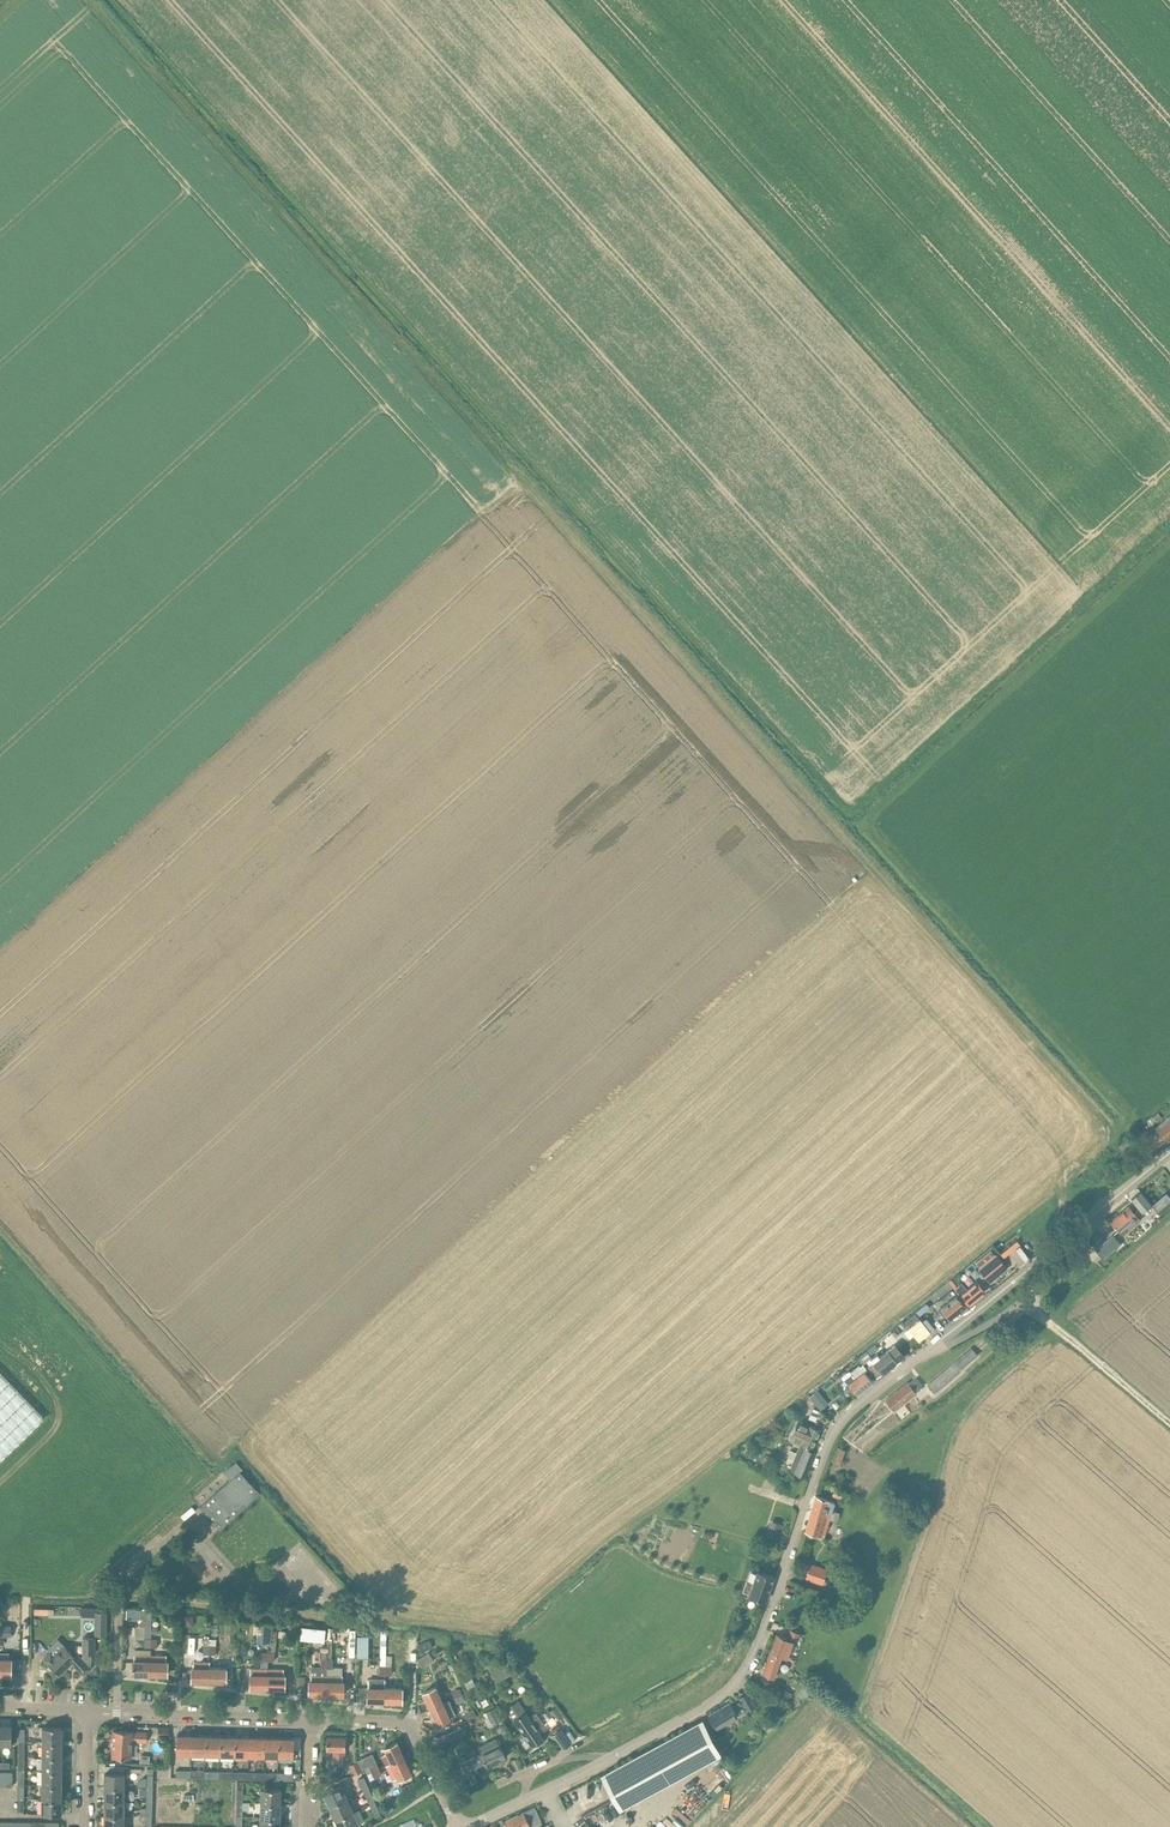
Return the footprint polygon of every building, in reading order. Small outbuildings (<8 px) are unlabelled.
[(1157,1111),(1153,1115),(1157,1121),(1162,1117),(1157,1111)] [(1169,1136),(1169,1115),(1158,1124),(1160,1127),(1149,1137),(1157,1147),(1169,1136)] [(1142,1211),(1151,1204),(1140,1192),(1132,1199),(1142,1211)] [(1152,1204),(1153,1206),(1157,1211),(1169,1200),(1169,1198),(1165,1192),(1152,1204)] [(1123,1235),(1139,1220),(1128,1206),(1111,1220),(1119,1230),(1123,1235)] [(1103,1257),(1119,1243),(1112,1235),(1096,1249),(1103,1257)] [(1017,1240),(1000,1253),(1004,1258),(1020,1244),(1017,1240)] [(996,1254),(978,1268),(990,1283),(1007,1269),(996,1254)] [(973,1264),(965,1269),(969,1274),(976,1268),(973,1264)] [(951,1279),(948,1281),(954,1288),(957,1286),(951,1279)] [(985,1291),(976,1281),(967,1289),(965,1286),(958,1293),(960,1295),(968,1305),(985,1291)] [(950,1319),(965,1306),(956,1295),(941,1308),(939,1311),(942,1315),(945,1313),(950,1319)] [(915,1313),(904,1322),(909,1328),(915,1324),(920,1320),(915,1313)] [(867,1349),(858,1357),(863,1364),(867,1362),(869,1365),(868,1366),(877,1378),(903,1356),(894,1345),(880,1356),(877,1353),(872,1357),(872,1358),(870,1355),(879,1349),(875,1343),(867,1349)] [(934,1392),(960,1370),(959,1369),(977,1354),(972,1348),(927,1385),(934,1392)] [(870,1378),(873,1376),(866,1369),(856,1378),(852,1373),(845,1378),(857,1393),(872,1381),(870,1378)] [(923,1386),(917,1377),(909,1383),(908,1382),(885,1399),(893,1411),(916,1393),(915,1392),(923,1386)] [(821,1410),(829,1403),(818,1389),(810,1396),(821,1410)] [(813,1408),(810,1413),(817,1416),(820,1411),(813,1408)] [(800,1422),(792,1441),(811,1449),(819,1430),(800,1422)] [(804,1476),(814,1451),(799,1445),(789,1470),(804,1476)] [(846,1450),(837,1446),(831,1461),(840,1464),(846,1450)] [(766,1454),(763,1460),(774,1465),(776,1458),(766,1454)] [(231,1478),(200,1506),(202,1509),(220,1529),(256,1497),(261,1493),(240,1470),(242,1469),(236,1461),(224,1471),(231,1478)] [(835,1488),(832,1495),(840,1499),(843,1492),(835,1488)] [(824,1537),(834,1503),(815,1497),(805,1531),(824,1537)] [(785,1525),(771,1520),(764,1540),(778,1545),(785,1525)] [(823,1582),(827,1569),(810,1564),(806,1577),(823,1582)] [(765,1600),(774,1576),(756,1570),(748,1594),(765,1600)] [(151,1647),(151,1639),(151,1626),(151,1609),(145,1609),(145,1610),(140,1610),(140,1618),(140,1620),(145,1620),(145,1647),(151,1647)] [(107,1634),(107,1611),(95,1611),(95,1634),(107,1634)] [(183,1614),(183,1625),(193,1626),(193,1615),(183,1614)] [(257,1632),(257,1641),(269,1642),(269,1624),(258,1624),(257,1632)] [(10,1625),(6,1625),(0,1625),(0,1635),(11,1635),(12,1625),(10,1625)] [(301,1626),(300,1638),(314,1640),(324,1641),(325,1631),(325,1628),(301,1626)] [(799,1641),(802,1634),(799,1633),(789,1629),(787,1636),(799,1641)] [(268,1652),(268,1660),(274,1660),(275,1653),(277,1630),(272,1630),(270,1652),(268,1652)] [(368,1657),(368,1635),(357,1635),(357,1657),(368,1657)] [(768,1654),(780,1658),(781,1656),(786,1658),(792,1641),(787,1639),(776,1635),(768,1654)] [(94,1652),(94,1637),(84,1637),(83,1652),(84,1652),(84,1654),(81,1657),(77,1653),(75,1655),(74,1657),(70,1653),(71,1652),(64,1645),(54,1654),(51,1651),(43,1658),(58,1674),(72,1662),(83,1674),(90,1668),(89,1666),(92,1663),(92,1652),(94,1652)] [(421,1651),(432,1647),(430,1640),(418,1644),(421,1651)] [(422,1668),(434,1660),(429,1652),(417,1660),(422,1668)] [(150,1673),(151,1654),(135,1653),(135,1660),(133,1660),(133,1673),(150,1673)] [(151,1654),(150,1673),(167,1674),(168,1660),(166,1660),(166,1654),(151,1654)] [(773,1678),(780,1658),(768,1654),(761,1673),(773,1678)] [(11,1675),(11,1669),(11,1658),(0,1658),(0,1675),(11,1675)] [(11,1658),(11,1669),(21,1669),(21,1659),(11,1658)] [(326,1674),(326,1694),(328,1694),(333,1694),(335,1694),(343,1694),(344,1681),(342,1681),(342,1675),(342,1667),(333,1666),(333,1659),(332,1659),(327,1659),(327,1667),(326,1674)] [(250,1674),(250,1687),(258,1687),(265,1687),(267,1687),(267,1674),(267,1668),(268,1660),(262,1660),(261,1660),(261,1668),(250,1667),(250,1674)] [(209,1667),(210,1667),(210,1661),(193,1661),(193,1667),(192,1667),(191,1680),(209,1680),(209,1667)] [(226,1668),(210,1667),(209,1667),(209,1680),(226,1681),(226,1668)] [(283,1668),(267,1668),(267,1674),(267,1687),(285,1688),(285,1675),(283,1675),(283,1668)] [(309,1680),(309,1693),(326,1694),(326,1674),(311,1674),(311,1680),(309,1680)] [(470,1674),(462,1678),(465,1684),(473,1680),(470,1674)] [(772,1683),(761,1676),(757,1683),(768,1690),(772,1683)] [(368,1687),(368,1700),(385,1700),(385,1687),(384,1687),(385,1679),(368,1678),(368,1687)] [(772,1683),(768,1690),(775,1694),(776,1693),(777,1692),(780,1686),(773,1682),(772,1683)] [(430,1708),(443,1702),(436,1686),(423,1692),(430,1708)] [(789,1691),(781,1686),(780,1686),(777,1692),(776,1693),(785,1698),(789,1691)] [(385,1687),(385,1700),(402,1701),(402,1688),(385,1687)] [(454,1697),(462,1693),(459,1687),(452,1691),(454,1697)] [(462,1693),(454,1697),(457,1702),(468,1697),(466,1691),(462,1693)] [(746,1711),(755,1706),(748,1693),(739,1698),(746,1711)] [(518,1700),(506,1708),(520,1728),(521,1730),(543,1715),(541,1713),(539,1709),(529,1716),(518,1700)] [(443,1702),(430,1708),(437,1723),(449,1718),(443,1702)] [(715,1727),(736,1715),(730,1703),(708,1715),(715,1727)] [(495,1707),(486,1711),(492,1725),(501,1720),(495,1707)] [(543,1715),(521,1730),(523,1732),(532,1746),(544,1738),(540,1732),(550,1725),(555,1721),(548,1711),(547,1710),(547,1709),(541,1713),(543,1715)] [(619,1809),(721,1754),(702,1719),(600,1774),(619,1809)] [(577,1733),(566,1720),(555,1728),(565,1741),(577,1733)] [(11,1743),(11,1725),(0,1725),(0,1743),(11,1743)] [(43,1741),(61,1741),(61,1727),(43,1726),(43,1741)] [(158,1727),(158,1736),(168,1737),(168,1727),(158,1727)] [(451,1740),(464,1734),(461,1728),(448,1734),(451,1740)] [(132,1731),(114,1730),(112,1756),(116,1756),(116,1762),(117,1762),(117,1763),(123,1763),(124,1763),(125,1757),(131,1757),(132,1740),(147,1741),(147,1733),(133,1732),(132,1731)] [(178,1734),(177,1752),(191,1752),(191,1735),(178,1734)] [(191,1735),(191,1752),(192,1753),(206,1753),(207,1735),(193,1735),(192,1735),(191,1735)] [(207,1735),(206,1753),(221,1753),(221,1735),(207,1735)] [(221,1735),(221,1753),(234,1754),(235,1736),(221,1735)] [(235,1736),(234,1754),(235,1754),(249,1754),(249,1736),(236,1736),(235,1736)] [(249,1736),(249,1754),(250,1754),(264,1755),(265,1737),(264,1737),(250,1736),(249,1736)] [(344,1757),(345,1736),(326,1736),(326,1748),(333,1748),(333,1756),(344,1757)] [(265,1737),(264,1755),(278,1755),(278,1737),(265,1737)] [(278,1737),(278,1755),(279,1755),(293,1756),(293,1750),(294,1738),(279,1737),(278,1737)] [(481,1754),(487,1766),(505,1758),(499,1746),(500,1746),(499,1745),(502,1744),(499,1737),(496,1739),(496,1738),(478,1746),(481,1754)] [(61,1755),(61,1741),(43,1741),(43,1755),(61,1755)] [(387,1753),(382,1755),(386,1764),(391,1762),(403,1756),(397,1742),(384,1747),(387,1753)] [(468,1775),(487,1766),(481,1754),(462,1762),(468,1775)] [(61,1770),(61,1755),(43,1755),(43,1770),(61,1770)] [(367,1774),(379,1769),(376,1763),(370,1766),(366,1756),(360,1758),(367,1774)] [(391,1762),(386,1764),(393,1779),(398,1777),(399,1778),(411,1773),(403,1756),(391,1762)] [(352,1764),(351,1765),(355,1774),(361,1772),(357,1762),(352,1764)] [(106,1772),(105,1772),(105,1781),(105,1787),(124,1787),(124,1781),(124,1772),(142,1772),(142,1770),(142,1768),(127,1768),(127,1765),(123,1765),(123,1766),(117,1766),(106,1766),(106,1772)] [(379,1769),(367,1774),(370,1779),(375,1777),(381,1774),(379,1769)] [(61,1784),(61,1770),(43,1770),(43,1784),(61,1784)] [(12,1771),(0,1771),(0,1786),(12,1786),(12,1771)] [(137,1786),(146,1786),(146,1777),(143,1777),(137,1782),(137,1786)] [(364,1791),(369,1789),(364,1777),(359,1779),(364,1791)] [(61,1799),(61,1784),(43,1784),(42,1798),(61,1799)] [(330,1806),(346,1798),(341,1785),(324,1793),(330,1806)] [(124,1787),(105,1787),(105,1796),(105,1801),(124,1801),(124,1796),(124,1787)] [(261,1802),(280,1803),(280,1788),(262,1788),(261,1802)] [(370,1804),(375,1802),(369,1789),(364,1791),(370,1804)] [(61,1813),(61,1799),(42,1798),(42,1813),(61,1813)] [(336,1819),(352,1812),(346,1798),(330,1806),(336,1819)] [(124,1801),(105,1801),(105,1811),(105,1815),(124,1815),(124,1811),(124,1801)] [(279,1817),(280,1803),(261,1802),(261,1817),(279,1817)] [(375,1802),(370,1804),(375,1817),(380,1815),(375,1802)] [(389,1803),(384,1808),(388,1812),(393,1808),(389,1803)] [(506,1820),(509,1826),(528,1826),(530,1826),(529,1823),(539,1818),(534,1808),(524,1812),(506,1820)] [(336,1819),(339,1826),(353,1826),(358,1825),(352,1812),(336,1819)] [(105,1815),(105,1826),(124,1826),(124,1815),(105,1815)] [(279,1817),(261,1817),(261,1826),(279,1826),(279,1817)]
